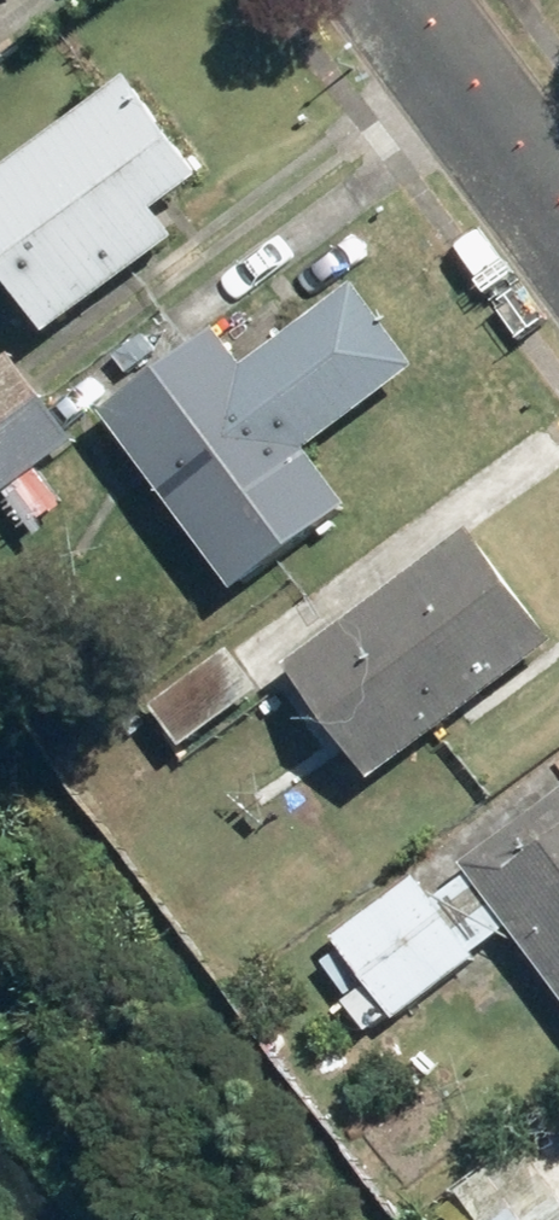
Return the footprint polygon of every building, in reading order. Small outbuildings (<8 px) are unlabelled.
[(163,248),(143,221),(194,182),(119,85),(0,175),(0,297),(36,344),(163,248)] [(202,336),(89,421),(224,602),(344,513),(302,457),(407,379),(343,295),(232,377),(202,336)] [(33,407),(0,365),(0,432),(33,407)] [(33,407),(0,432),(0,504),(23,533),(58,505),(32,472),(64,447),(33,407)] [(547,657),(459,537),(271,676),(360,795),(547,657)] [(544,996),(519,1015),(541,1045),(558,1032),(558,810),(460,883),(504,941),(544,996)] [(504,941),(460,883),(431,904),(413,880),(328,943),(389,1026),(504,941)] [(538,1141),(558,1166),(558,1124),(538,1141)] [(476,1219),(558,1219),(558,1207),(538,1177),(476,1219)]
